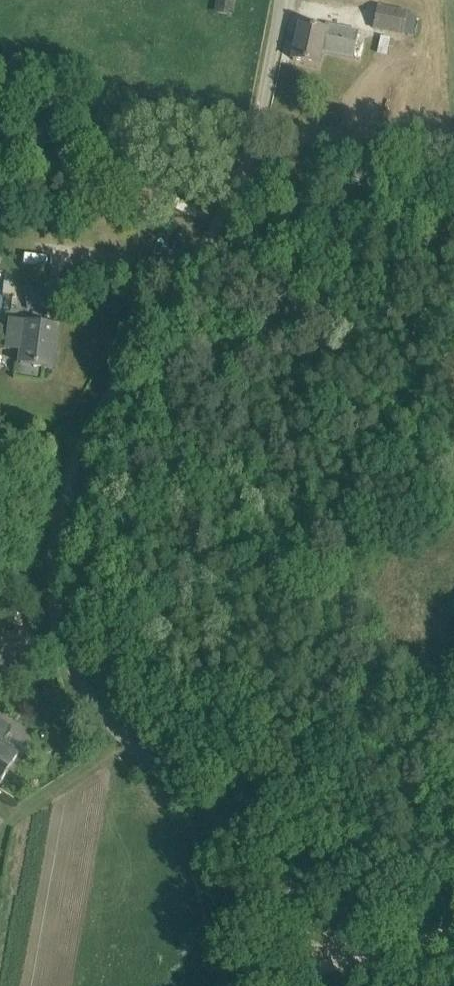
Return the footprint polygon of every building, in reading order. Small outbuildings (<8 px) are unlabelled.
[(233,0),(221,0),(219,12),(230,14),(233,0)] [(417,14),(408,13),(379,6),(374,28),(412,36),(417,14)] [(294,60),(318,65),(321,49),(353,55),(357,31),(332,26),(325,25),(325,29),(301,24),(294,60)] [(200,224),(204,211),(183,204),(179,217),(200,224)] [(26,288),(29,309),(46,307),(43,285),(26,288)] [(26,321),(21,364),(52,368),(58,325),(26,321)] [(12,747),(2,741),(11,726),(0,719),(0,784),(20,753),(12,747)]
